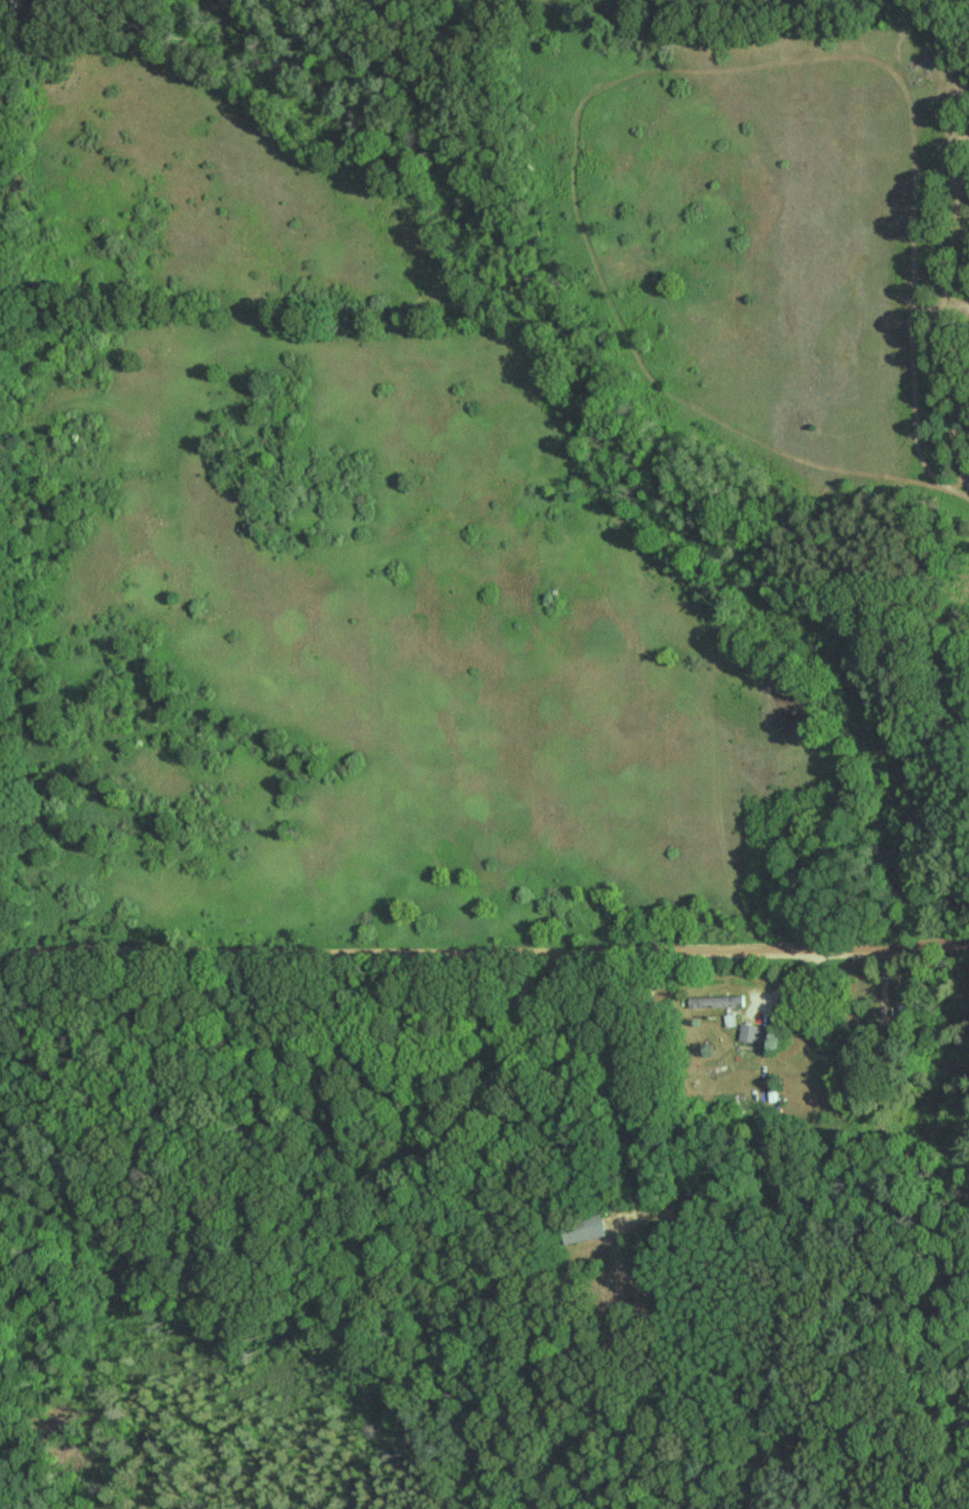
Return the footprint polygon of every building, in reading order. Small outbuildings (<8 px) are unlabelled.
[(745,999),(693,1001),(693,1013),(746,1011),(745,999)] [(741,1045),(761,1047),(763,1029),(743,1027),(741,1045)] [(567,1247),(608,1238),(603,1216),(562,1224),(567,1247)]
